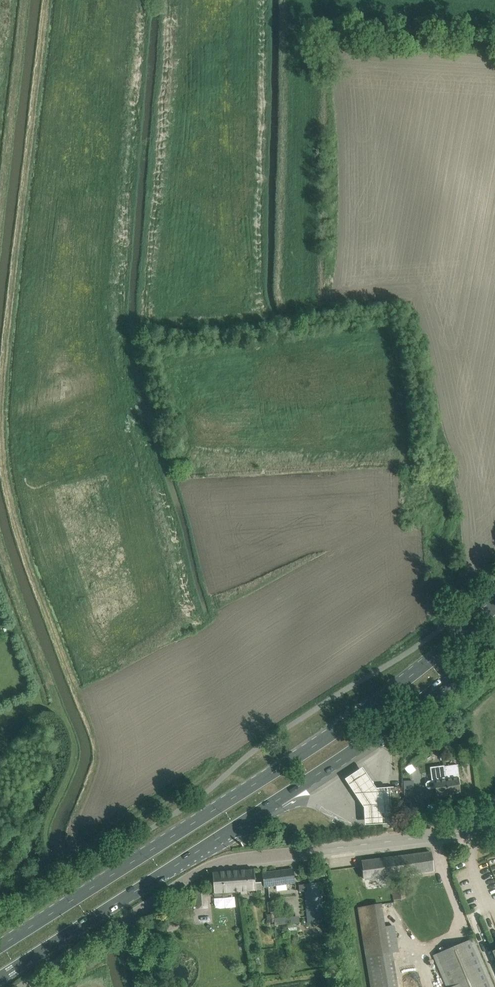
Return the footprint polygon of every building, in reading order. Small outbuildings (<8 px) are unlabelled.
[(444,767),(448,795),(460,793),(459,785),(460,784),(458,765),(444,767)] [(448,795),(444,767),(444,766),(431,768),(432,781),(428,782),(426,784),(426,787),(429,789),(436,788),(437,796),(448,795)] [(377,786),(363,767),(345,780),(364,808),(365,824),(391,823),(390,786),(377,786)] [(400,823),(399,787),(388,788),(390,824),(400,823)] [(405,798),(406,814),(414,814),(413,798),(405,798)] [(362,861),(365,880),(433,871),(431,852),(362,861)] [(254,870),(237,871),(239,884),(240,891),(252,890),(262,889),(261,882),(255,883),(254,870)] [(271,885),(283,884),(283,883),(294,881),(293,870),(264,873),(266,887),(271,886),(271,885)] [(239,884),(237,871),(212,873),(213,883),(214,893),(240,891),(239,884)] [(304,891),(307,923),(324,922),(321,890),(318,890),(317,883),(299,885),(299,892),(304,891)] [(404,886),(392,888),(393,900),(406,898),(404,886)] [(195,890),(196,908),(208,908),(206,889),(195,890)] [(235,897),(213,898),(214,908),(235,907),(235,897)] [(358,907),(371,986),(395,986),(385,926),(381,903),(358,907)] [(273,924),(299,922),(298,915),(273,917),(273,924)] [(447,986),(493,986),(473,939),(434,956),(447,986)]
